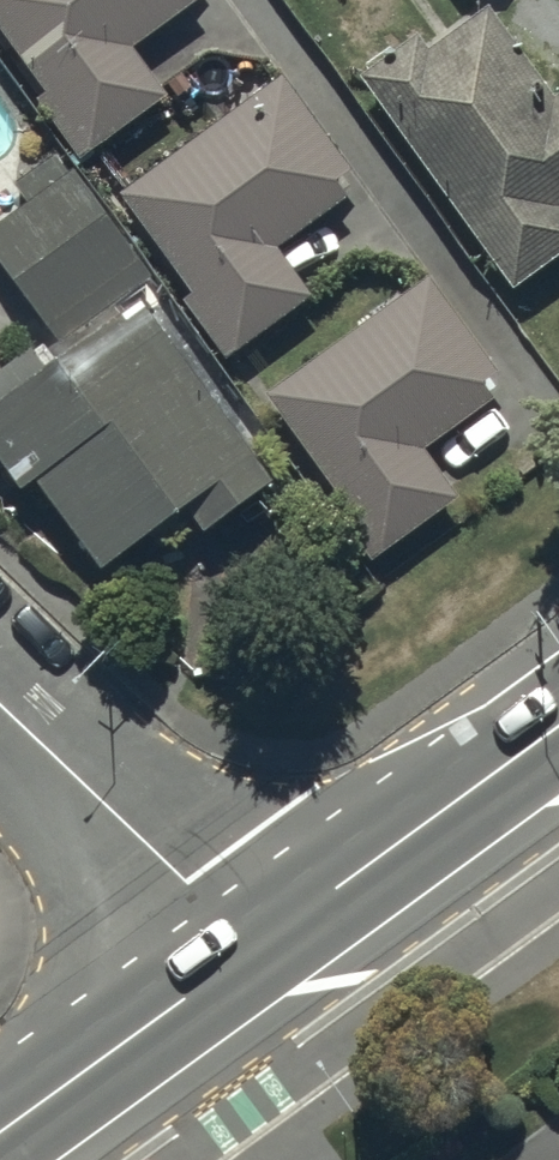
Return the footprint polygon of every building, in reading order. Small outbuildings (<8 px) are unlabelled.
[(79,153),(167,89),(131,40),(187,0),(0,0),(0,24),(46,85),(35,93),(79,153)] [(512,283),(558,249),(558,87),(553,91),(487,0),(427,44),(416,29),(358,70),(512,283)] [(225,355),(313,292),(277,242),(347,191),(336,175),(349,166),(280,71),(117,189),(190,289),(181,295),(225,355)] [(0,215),(0,258),(59,339),(152,272),(71,162),(66,166),(54,150),(13,180),(25,197),(0,215)] [(329,499),(371,556),(459,493),(423,443),(492,394),(481,379),(496,368),(427,273),(265,390),(339,491),(329,499)] [(138,293),(56,354),(41,334),(0,364),(0,455),(21,484),(33,474),(98,562),(183,500),(202,526),(273,475),(138,293)]
